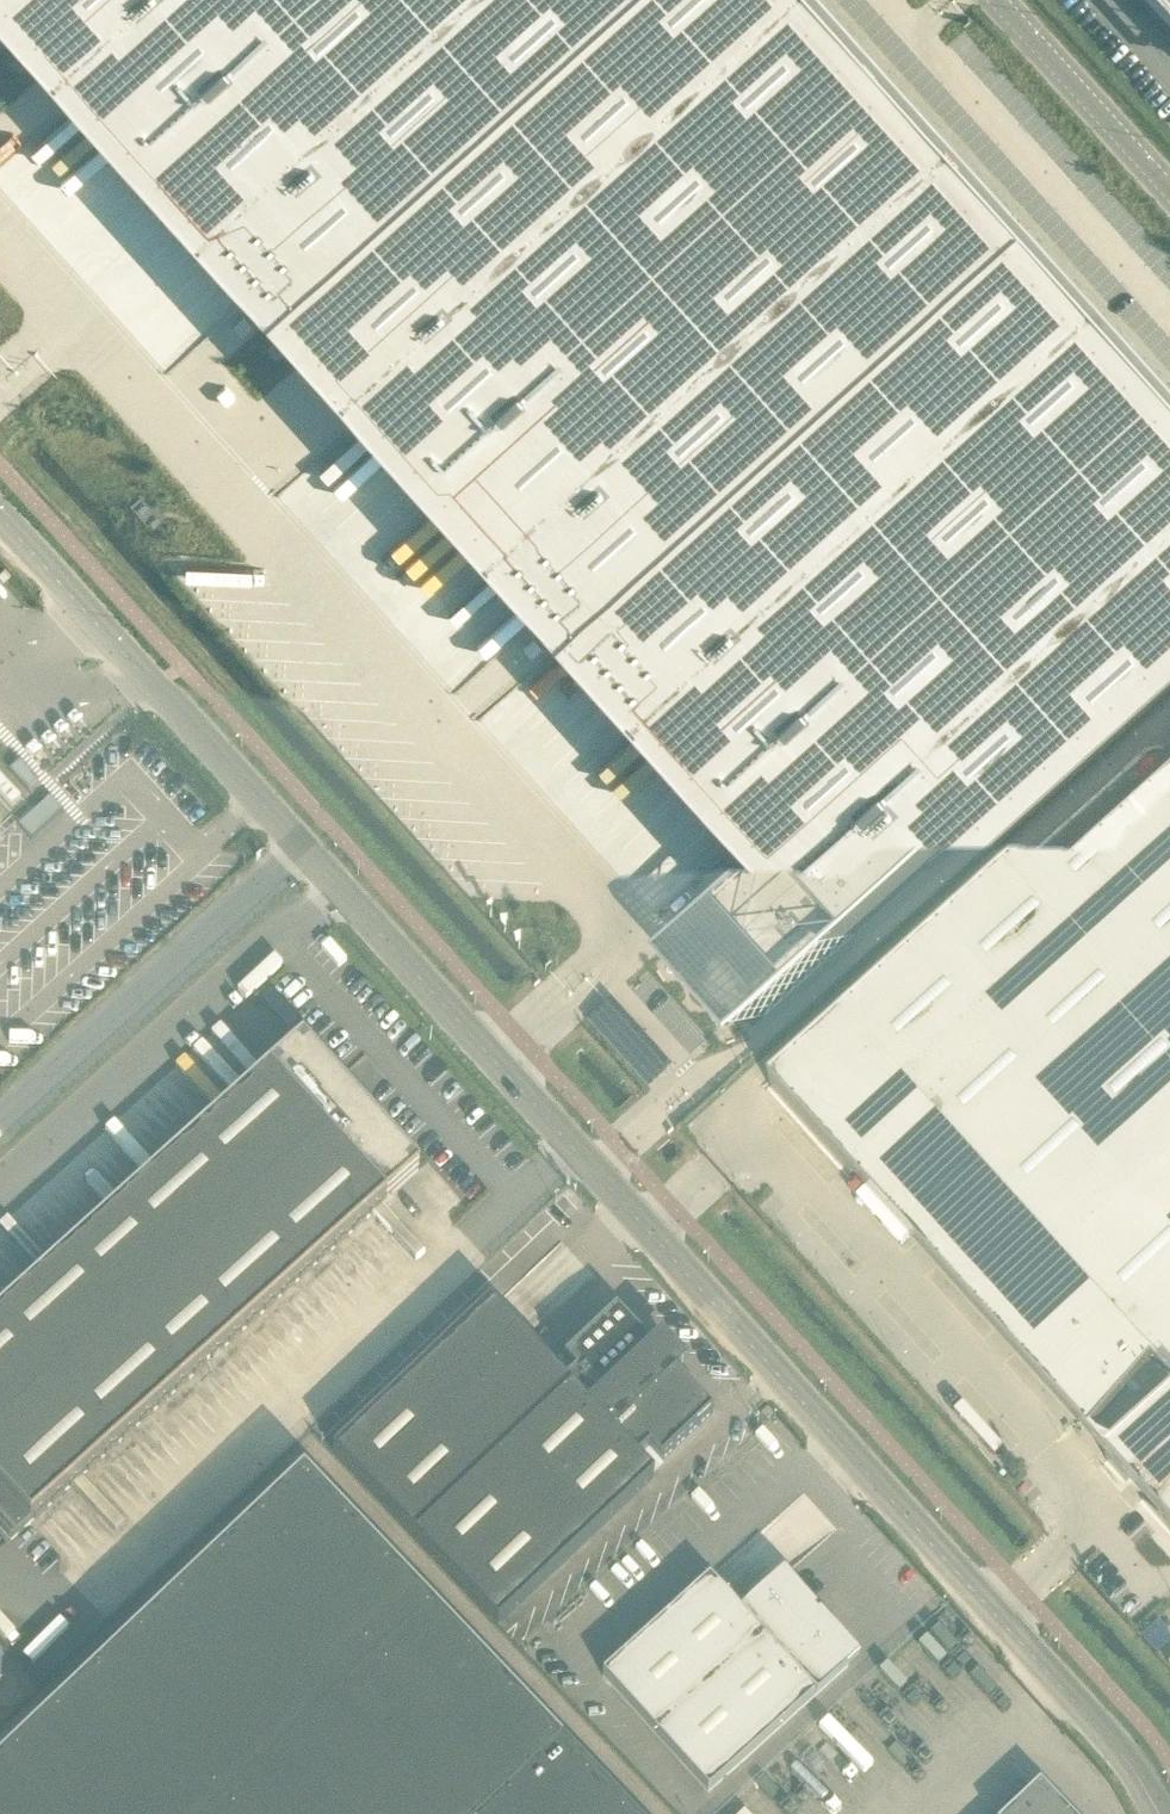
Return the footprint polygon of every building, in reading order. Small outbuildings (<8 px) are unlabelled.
[(768,867),(691,936),(764,1018),(1169,653),(1169,385),(1065,268),(823,0),(0,0),(0,14),(768,867)] [(413,534),(391,545),(400,564),(422,553),(413,534)] [(448,590),(432,596),(440,616),(455,610),(448,590)] [(771,1090),(851,1178),(1106,1462),(1126,1483),(1139,1499),(1169,1532),(1169,730),(1125,770),(771,1090)] [(386,1201),(418,1172),(302,1043),(0,1316),(0,1528),(11,1541),(386,1201)] [(488,1305),(332,1453),(497,1626),(653,1478),(637,1461),(648,1451),(660,1463),(712,1414),(677,1376),(683,1370),(658,1343),(651,1349),(615,1311),(563,1361),(575,1374),(564,1384),(488,1305)] [(302,1476),(0,1764),(0,1813),(624,1813),(302,1476)] [(783,1577),(762,1596),(740,1616),(708,1581),(602,1677),(708,1793),(814,1697),(817,1699),(859,1661),(819,1617),(816,1619),(814,1616),(816,1614),(783,1577)] [(1039,1786),(1009,1813),(1066,1813),(1039,1786)]
